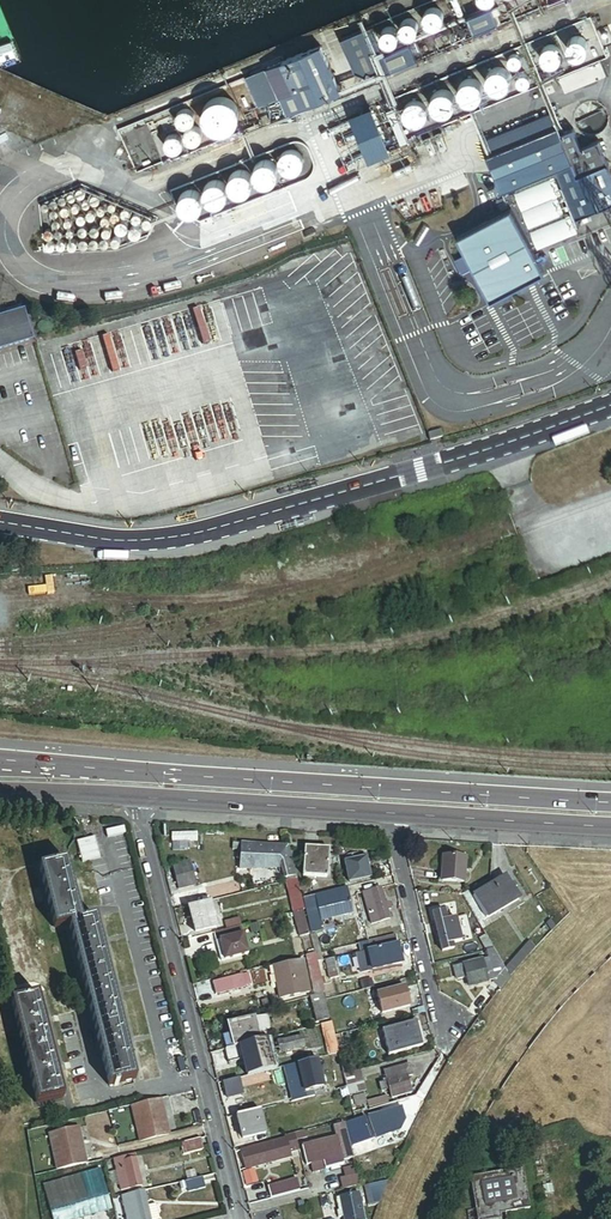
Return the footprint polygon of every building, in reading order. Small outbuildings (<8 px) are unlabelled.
[(469,10),(470,8),(470,6),(470,2),(469,0),(452,0),(451,3),(450,5),(451,7),(452,10),(453,12),(455,13),(459,15),(463,14),(466,13),(469,10)] [(437,25),(440,23),(441,23),(443,20),(444,16),(443,12),(442,10),(441,9),(437,6),(434,6),(432,6),(430,7),(427,9),(425,10),(424,12),(424,16),(425,20),(427,23),(430,25),(433,26),(437,25)] [(464,16),(467,22),(491,13),(489,6),(464,16)] [(491,13),(467,22),(471,33),(495,23),(491,13)] [(417,33),(418,32),(418,31),(420,28),(420,24),(420,22),(419,20),(417,18),(414,16),(410,15),(406,16),(404,18),(403,19),(402,21),(401,23),(401,26),(401,29),(402,30),(404,33),(407,35),(409,35),(411,35),(415,34),(417,33)] [(394,43),(397,40),(398,40),(399,37),(399,33),(399,31),(398,29),(396,26),(393,25),(389,24),(385,25),(384,26),(382,28),(380,31),(380,33),(380,35),(380,37),(381,39),(384,42),(387,44),(391,44),(394,43)] [(591,44),(591,41),(590,40),(589,38),(587,36),(586,35),(583,33),(581,33),(579,33),(576,33),(574,33),(572,35),(570,36),(568,38),(567,40),(566,42),(566,44),(566,47),(567,50),(568,52),(570,54),(572,56),(574,57),(576,58),(578,58),(581,58),(583,57),(585,56),(587,55),(589,53),(590,51),(591,48),(591,46),(591,44)] [(270,80),(259,85),(261,89),(251,93),(256,104),(276,95),(284,114),(296,110),(338,92),(318,43),(264,66),(266,71),(270,80)] [(549,46),(545,48),(544,48),(542,49),(540,51),(539,53),(538,56),(538,58),(538,60),(539,63),(539,65),(541,67),(543,68),(545,70),(547,71),(549,71),(552,71),(554,71),(556,70),(558,68),(560,67),(561,65),(562,62),(563,60),(563,58),(562,55),(561,53),(560,51),(558,49),(556,48),(554,47),(552,47),(549,46)] [(508,63),(509,66),(510,66),(512,68),(515,69),(518,69),(520,67),(522,65),(523,63),(523,60),(522,57),(519,55),(517,54),(514,54),(511,55),(509,57),(508,60),(508,63)] [(502,91),(505,91),(506,90),(508,89),(510,87),(511,85),(512,83),(513,80),(513,77),(513,75),(512,73),(511,71),(509,69),(507,68),(505,66),(502,65),(500,65),(497,66),(495,67),(493,68),(490,70),(489,72),(488,74),(487,77),(487,79),(488,81),(488,84),(489,86),(491,88),(493,89),(495,90),(497,91),(500,91),(502,91)] [(253,70),(259,85),(270,80),(266,71),(264,66),(253,70)] [(253,70),(243,74),(251,93),(261,89),(259,85),(253,70)] [(519,76),(518,78),(517,81),(518,84),(520,87),(522,88),(524,89),(527,88),(530,86),(532,84),(532,81),(532,78),(530,76),(527,74),(524,74),(522,74),(519,76)] [(473,103),(475,102),(477,102),(479,100),(481,98),(482,96),(483,94),(484,91),(484,88),(483,85),(482,83),(480,80),(478,79),(476,78),(474,77),(471,76),(469,76),(467,77),(464,78),(462,79),(460,82),(459,84),(458,86),(457,88),(457,91),(458,95),(459,97),(461,99),(464,101),(466,102),(471,103),(473,103)] [(447,115),(450,113),(451,113),(452,111),(454,110),(455,107),(456,105),(457,102),(456,99),(455,95),(453,93),(451,91),(449,89),(446,89),(444,88),(442,88),(439,89),(436,90),(434,92),(433,93),(431,95),(430,98),(430,100),(430,104),(430,106),(431,108),(433,110),(435,112),(436,113),(440,115),(442,115),(444,115),(447,115)] [(276,95),(256,104),(257,107),(266,104),(268,122),(296,119),(296,110),(284,114),(276,95)] [(238,125),(239,122),(240,118),(240,114),(239,110),(238,107),(236,104),(233,101),(230,99),(226,98),(223,97),(219,97),(215,98),(212,99),(209,101),(206,103),(204,107),(202,110),(202,114),(201,118),(202,121),(204,125),(206,128),(208,131),(212,133),(215,135),(218,135),(222,135),(226,135),(229,133),(233,131),(236,128),(238,125)] [(418,126),(421,125),(422,124),(424,123),(426,121),(427,119),(429,117),(429,114),(430,112),(429,109),(428,107),(427,104),(425,102),(421,99),(417,99),(415,99),(410,100),(407,102),(406,103),(404,105),(403,107),(402,111),(402,113),(403,116),(404,118),(406,122),(408,123),(411,125),(414,126),(416,126),(418,126)] [(189,129),(192,128),(193,128),(195,125),(197,121),(197,119),(197,117),(195,113),(194,112),(192,110),(188,109),(186,109),(184,109),(182,110),(180,111),(178,114),(176,117),(176,120),(176,122),(178,125),(181,128),(185,129),(189,129)] [(479,141),(485,155),(554,127),(548,112),(479,141)] [(568,162),(559,139),(556,133),(554,127),(485,155),(499,190),(558,166),(568,162)] [(556,133),(559,139),(567,136),(576,159),(568,162),(558,166),(576,216),(610,202),(610,171),(596,140),(579,147),(571,128),(556,133)] [(184,143),(185,144),(187,147),(190,149),(192,150),(195,150),(199,149),(202,147),(204,143),(205,140),(204,137),(204,135),(202,132),(199,130),(195,129),(191,129),(188,130),(185,133),(184,137),(183,138),(184,140),(184,142),(184,143)] [(184,147),(184,145),(184,143),(183,142),(182,140),(181,138),(177,136),(173,136),(169,136),(166,138),(164,142),(163,144),(163,146),(164,150),(166,153),(169,156),(173,157),(176,156),(180,154),(183,151),(184,147)] [(567,136),(559,139),(568,162),(576,159),(567,136)] [(301,174),(303,172),(304,170),(305,167),(306,165),(306,163),(305,160),(304,158),(303,156),(301,154),(299,153),(297,152),(294,152),(292,152),(290,152),(288,153),(286,154),(284,156),(283,158),(282,160),(281,163),(281,165),(282,167),(283,170),(284,172),(285,173),(287,175),(290,176),(292,176),(294,176),(297,176),(299,175),(301,174)] [(262,163),(261,164),(260,164),(258,166),(257,168),(256,170),(255,172),(255,175),(256,177),(256,179),(258,181),(259,183),(261,184),(263,186),(266,186),(268,186),(270,186),(273,185),(275,184),(277,182),(278,181),(279,179),(280,176),(280,174),(280,172),(279,169),(278,167),(276,165),(274,164),(272,163),(270,162),(267,162),(265,162),(262,163)] [(251,194),(253,192),(255,190),(255,187),(256,185),(256,183),(255,180),(254,178),(253,176),(251,175),(249,173),(247,172),(245,172),(242,172),(240,172),(238,173),(236,175),(234,176),(233,178),(232,181),(231,183),(231,185),(232,188),(233,190),(234,192),(236,194),(238,195),(240,196),(242,196),(245,196),(247,196),(249,195),(251,194)] [(213,183),(211,184),(210,185),(209,186),(207,188),(206,190),(206,193),(206,195),(206,197),(207,200),(208,202),(210,203),(212,205),(214,206),(217,206),(219,206),(221,206),(224,205),(226,204),(227,202),(229,200),(230,198),(230,196),(230,193),(230,191),(229,189),(228,187),(226,185),(224,183),(222,182),(220,182),(216,182),(213,183)] [(189,193),(187,193),(186,194),(184,196),(183,198),(182,200),(182,203),(182,205),(182,207),(183,210),(184,212),(186,213),(188,215),(190,216),(192,216),(195,216),(197,216),(199,215),(201,214),(203,212),(204,210),(205,208),(206,206),(206,203),(206,201),(205,198),(204,197),(202,195),(200,193),(198,192),(195,192),(192,192),(189,193)] [(94,204),(95,203),(96,203),(97,201),(97,199),(97,198),(96,197),(94,196),(93,195),(91,195),(90,196),(89,197),(88,199),(89,201),(89,202),(91,203),(92,204),(94,204)] [(44,210),(45,210),(45,209),(46,208),(46,207),(46,205),(45,204),(44,203),(43,203),(41,203),(39,204),(39,205),(38,207),(38,208),(39,209),(41,210),(42,211),(44,210)] [(64,216),(65,215),(66,215),(67,214),(68,213),(68,211),(67,209),(66,208),(65,207),(63,207),(61,208),(60,209),(59,210),(59,212),(60,214),(61,215),(62,216),(64,216)] [(510,208),(458,236),(491,299),(543,271),(523,234),(510,208)] [(77,224),(79,224),(80,224),(82,224),(83,222),(84,220),(84,218),(83,216),(82,215),(80,214),(78,214),(77,215),(75,216),(74,218),(74,220),(74,221),(76,223),(77,224)] [(134,214),(132,214),(130,215),(130,216),(129,218),(129,219),(130,221),(131,222),(133,223),(134,223),(136,222),(137,221),(138,219),(138,218),(137,216),(136,215),(134,214)] [(106,222),(106,221),(106,220),(106,218),(105,217),(104,216),(103,216),(101,216),(100,217),(99,218),(98,220),(98,221),(99,223),(100,223),(102,224),(104,223),(105,223),(106,222)] [(116,230),(117,231),(118,231),(120,231),(122,231),(124,229),(125,228),(125,226),(125,224),(123,222),(122,221),(120,221),(118,221),(116,222),(115,224),(114,226),(115,228),(116,230)] [(75,230),(75,233),(75,234),(77,235),(79,236),(81,237),(83,236),(85,235),(86,233),(86,231),(86,229),(85,227),(83,226),(81,225),(79,225),(77,226),(75,228),(75,230)] [(101,235),(103,236),(104,236),(105,236),(107,235),(109,233),(109,232),(110,230),(109,228),(107,226),(105,225),(103,225),(101,226),(100,228),(99,229),(99,232),(100,233),(101,235)] [(131,235),(133,236),(134,236),(136,235),(138,234),(138,232),(139,230),(138,228),(137,226),(135,225),(133,225),(131,225),(129,227),(128,228),(128,231),(128,233),(129,234),(131,235)] [(64,243),(63,242),(63,241),(62,240),(60,239),(59,239),(57,240),(56,241),(55,243),(55,245),(56,247),(57,247),(59,248),(60,248),(62,248),(63,247),(64,245),(64,243)] [(45,243),(44,244),(44,245),(44,247),(45,248),(46,250),(47,250),(49,250),(50,250),(52,248),(52,247),(52,246),(52,244),(51,243),(50,242),(48,242),(47,242),(45,243)] [(0,319),(17,314),(14,306),(0,311),(0,319)] [(0,320),(0,347),(25,339),(17,314),(0,319),(0,320)] [(297,876),(289,846),(241,844),(233,843),(233,850),(241,850),(240,869),(282,869),(285,879),(297,876)] [(329,849),(306,847),(303,876),(326,878),(329,849)] [(466,858),(444,856),(442,880),(464,882),(466,858)] [(365,858),(345,862),(349,882),(370,878),(365,858)] [(66,861),(41,868),(55,928),(70,924),(110,1085),(135,1079),(127,1048),(125,1040),(115,998),(113,988),(102,947),(101,939),(95,918),(81,921),(74,891),(72,883),(66,861)] [(190,861),(172,865),(179,889),(196,885),(190,861)] [(510,875),(474,896),(487,917),(519,899),(513,889),(517,886),(510,875)] [(302,898),(297,879),(286,882),(294,912),(303,910),(305,909),(302,898)] [(347,887),(342,888),(315,895),(304,898),(312,933),(322,931),(321,927),(323,926),(322,921),(320,917),(330,914),(332,919),(353,913),(347,889),(347,887)] [(382,888),(363,892),(372,925),(391,919),(389,911),(392,910),(390,902),(386,903),(382,888)] [(474,896),(471,890),(463,895),(479,922),(487,917),(474,896)] [(212,901),(188,907),(194,933),(218,927),(212,901)] [(303,910),(294,912),(300,937),(309,935),(303,910)] [(445,910),(433,913),(442,952),(455,949),(453,943),(461,941),(456,918),(448,920),(445,910)] [(225,922),(227,930),(241,926),(239,918),(225,922)] [(548,923),(553,930),(556,927),(551,920),(548,923)] [(227,930),(215,932),(221,960),(248,954),(241,926),(227,930)] [(315,954),(316,957),(322,956),(316,934),(311,935),(315,954)] [(396,935),(369,942),(371,950),(397,944),(396,935)] [(487,936),(480,939),(486,951),(487,951),(495,949),(487,936)] [(371,950),(369,942),(357,944),(359,953),(371,950)] [(511,977),(535,949),(530,942),(506,968),(495,949),(487,951),(489,958),(453,967),(457,980),(466,978),(468,987),(494,981),(493,982),(501,989),(511,977)] [(397,944),(371,950),(359,953),(364,972),(402,963),(397,944)] [(324,994),(325,994),(322,981),(339,977),(334,959),(317,962),(316,957),(315,954),(306,957),(315,996),(324,994)] [(303,960),(280,965),(284,982),(276,984),(280,999),(310,992),(303,960)] [(284,982),(280,965),(272,967),(276,984),(284,982)] [(249,974),(242,975),(245,986),(251,985),(249,974)] [(242,975),(212,982),(215,995),(245,988),(245,986),(242,975)] [(366,979),(368,989),(375,987),(372,977),(366,979)] [(406,987),(380,992),(385,1012),(410,1006),(406,987)] [(315,996),(311,997),(318,1022),(330,1019),(324,994),(315,996)] [(38,996),(13,1002),(38,1104),(63,1097),(58,1077),(56,1068),(45,1025),(43,1016),(38,996)] [(229,1024),(235,1047),(260,1041),(257,1027),(255,1018),(229,1024)] [(416,1022),(383,1030),(389,1055),(423,1046),(416,1022)] [(339,1053),(335,1035),(332,1023),(322,1025),(329,1056),(339,1053)] [(304,1035),(280,1040),(270,1043),(273,1055),(315,1044),(313,1033),(304,1035)] [(218,1053),(220,1062),(235,1058),(235,1047),(218,1053)] [(296,1056),(298,1064),(317,1059),(315,1051),(296,1056)] [(348,1088),(345,1075),(339,1053),(329,1056),(337,1091),(341,1090),(348,1088)] [(317,1059),(298,1064),(305,1092),(325,1087),(317,1059)] [(410,1064),(385,1071),(388,1081),(380,1084),(382,1092),(390,1090),(392,1098),(412,1092),(408,1077),(414,1075),(410,1064)] [(367,1091),(361,1070),(345,1075),(348,1088),(350,1096),(367,1091)] [(239,1078),(223,1083),(225,1092),(241,1088),(239,1078)] [(343,1098),(350,1096),(348,1088),(341,1090),(343,1098)] [(132,1106),(141,1141),(170,1134),(161,1099),(132,1106)] [(235,1116),(237,1116),(253,1112),(250,1102),(233,1107),(235,1116)] [(378,1113),(376,1107),(366,1109),(368,1116),(374,1136),(395,1130),(393,1123),(406,1119),(403,1106),(378,1113)] [(253,1112),(237,1116),(243,1139),(266,1133),(260,1110),(253,1112)] [(372,1139),(364,1117),(346,1123),(354,1146),(372,1139)] [(354,1158),(345,1124),(333,1127),(336,1137),(311,1143),(310,1141),(302,1143),(308,1166),(311,1165),(313,1172),(344,1165),(343,1161),(354,1158)] [(80,1128),(51,1134),(59,1170),(88,1163),(80,1128)] [(308,1137),(307,1131),(295,1134),(297,1140),(308,1137)] [(288,1136),(285,1137),(286,1139),(241,1151),(246,1171),(291,1159),(289,1154),(300,1151),(297,1140),(295,1134),(288,1136)] [(203,1149),(200,1138),(181,1143),(183,1154),(203,1149)] [(143,1187),(135,1155),(114,1160),(117,1172),(120,1186),(122,1192),(143,1187)] [(384,1179),(390,1177),(399,1156),(382,1157),(384,1179)] [(380,1165),(359,1170),(362,1182),(383,1177),(380,1165)] [(358,1174),(356,1166),(343,1169),(345,1178),(358,1174)] [(471,1177),(478,1218),(498,1218),(501,1218),(501,1214),(530,1209),(523,1168),(471,1177)] [(94,1172),(79,1176),(90,1215),(105,1211),(94,1172)] [(117,1172),(109,1174),(113,1188),(120,1186),(117,1172)] [(343,1189),(361,1185),(358,1174),(345,1178),(341,1179),(343,1189)] [(90,1215),(79,1176),(45,1186),(54,1218),(77,1218),(90,1215)] [(185,1181),(180,1182),(182,1189),(187,1188),(188,1193),(206,1188),(203,1177),(185,1181)] [(267,1187),(271,1199),(300,1191),(297,1178),(267,1187)] [(123,1197),(128,1218),(151,1218),(148,1206),(144,1192),(123,1197)] [(345,1218),(364,1218),(359,1194),(341,1198),(343,1211),(338,1213),(339,1218),(345,1217),(345,1218)] [(148,1206),(151,1218),(161,1218),(157,1204),(148,1206)]
